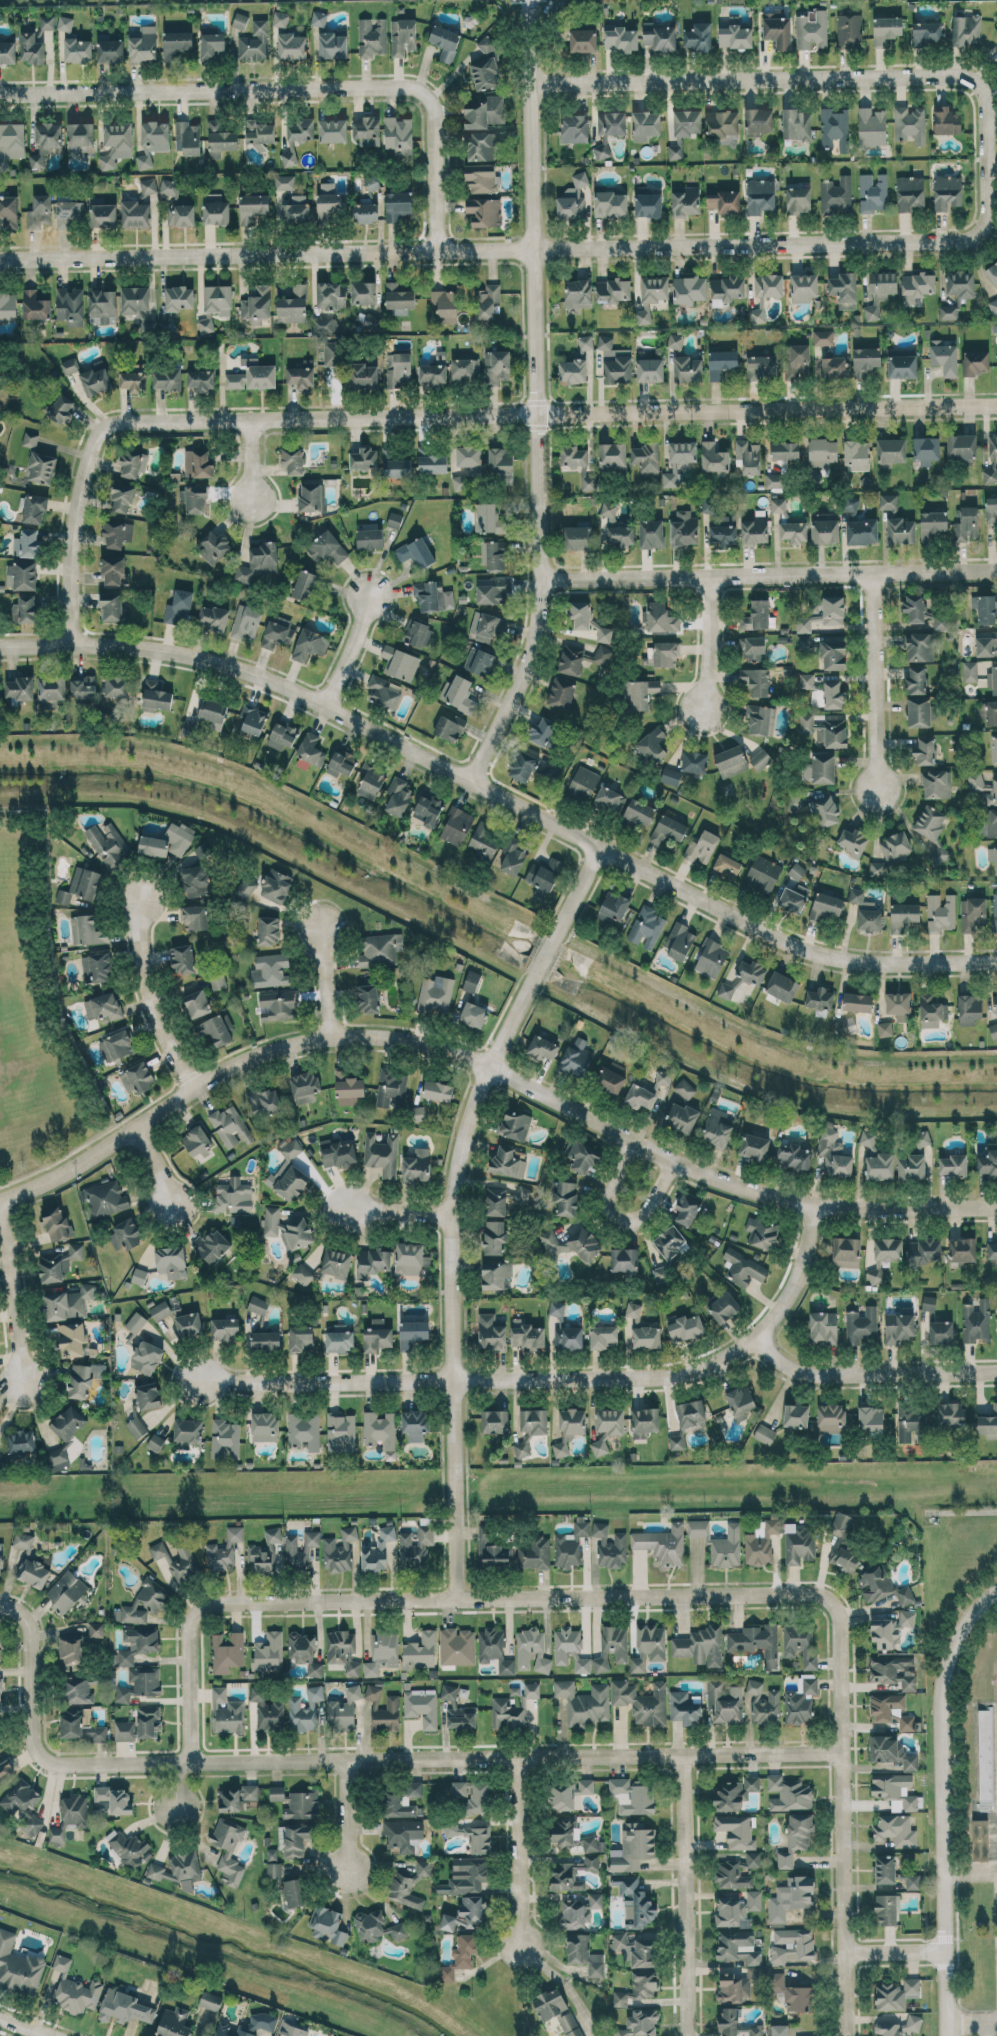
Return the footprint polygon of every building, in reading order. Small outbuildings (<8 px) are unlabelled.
[(827,45),(826,9),(808,10),(808,15),(795,15),(796,49),(811,49),(811,45),(827,45)] [(328,12),(313,10),(310,24),(325,27),(328,12)] [(244,30),(249,16),(236,12),(232,25),(244,30)] [(289,12),(273,12),(272,26),(288,26),(289,12)] [(837,47),(861,47),(862,14),(838,14),(837,47)] [(54,15),(40,15),(40,29),(54,29),(54,15)] [(72,31),(73,17),(59,15),(57,29),(72,31)] [(718,21),(718,47),(752,48),(753,27),(739,27),(740,15),(729,15),(728,22),(718,21)] [(971,46),(971,41),(980,41),(981,16),(953,15),(952,45),(971,46)] [(790,50),(791,18),(763,17),(762,38),(776,39),(776,50),(790,50)] [(903,17),(873,17),(873,47),(887,47),(887,36),(903,36),(903,17)] [(374,18),(359,18),(358,57),(373,57),(373,53),(386,53),(387,18),(374,18)] [(253,36),(235,36),(235,59),(268,59),(268,19),(252,20),(253,36)] [(392,57),(405,56),(405,50),(416,50),(415,19),(391,19),(392,57)] [(695,52),(712,51),(711,22),(692,22),(692,29),(683,30),(683,46),(695,46),(695,52)] [(942,22),(912,22),(912,45),(941,45),(942,22)] [(676,50),(675,23),(642,24),(643,45),(653,44),(653,51),(676,50)] [(428,42),(443,46),(439,60),(451,64),(461,33),(433,24),(428,42)] [(604,51),(638,50),(637,30),(625,30),(625,24),(603,25),(604,51)] [(156,61),(156,25),(139,25),(140,33),(129,33),(129,61),(156,61)] [(193,31),(176,31),(176,25),(164,25),(163,60),(176,61),(177,50),(193,50),(193,31)] [(44,42),(35,42),(35,26),(20,26),(20,62),(44,62),(44,42)] [(569,52),(597,51),(596,28),(569,29),(569,52)] [(319,59),(347,58),(347,30),(318,31),(319,59)] [(124,39),(109,39),(109,33),(98,33),(97,61),(123,62),(124,39)] [(225,33),(203,33),(203,58),(225,59),(225,33)] [(307,34),(278,34),(278,59),(306,59),(307,34)] [(487,54),(496,44),(486,34),(476,44),(487,54)] [(92,39),(65,38),(64,61),(91,62),(92,39)] [(16,41),(0,41),(0,63),(15,64),(16,41)] [(500,86),(495,58),(470,62),(475,90),(500,86)] [(464,129),(487,128),(487,123),(505,123),(505,97),(464,98),(464,129)] [(925,109),(907,109),(907,105),(893,106),(894,138),(914,138),(914,145),(925,145),(925,109)] [(934,134),(961,133),(961,110),(949,111),(948,105),(933,105),(934,134)] [(848,151),(849,108),(821,107),(821,149),(831,149),(832,139),(839,139),(839,151),(848,151)] [(858,107),(858,146),(886,146),(885,111),(871,111),(871,107),(858,107)] [(773,131),(772,108),(745,109),(746,136),(760,136),(760,131),(773,131)] [(782,110),(783,140),(811,139),(810,109),(782,110)] [(674,110),(674,144),(667,144),(668,159),(683,159),(682,136),(701,135),(701,110),(674,110)] [(660,111),(631,112),(632,142),(648,141),(648,135),(660,134),(660,111)] [(738,111),(705,111),(705,135),(738,134),(738,111)] [(625,134),(625,113),(597,112),(597,133),(625,134)] [(561,142),(588,141),(587,114),(560,115),(561,142)] [(352,121),(353,138),(360,138),(360,146),(380,146),(379,116),(362,117),(363,121),(352,121)] [(412,119),(397,119),(397,116),(385,116),(385,155),(413,155),(412,119)] [(286,139),(314,140),(314,118),(297,118),(297,124),(287,124),(286,139)] [(237,131),(221,131),(220,119),(207,119),(208,159),(221,159),(221,150),(238,150),(237,131)] [(347,119),(318,119),(318,142),(347,141),(347,119)] [(169,143),(169,121),(141,122),(142,144),(169,143)] [(200,155),(200,124),(189,125),(189,121),(175,121),(175,140),(182,140),(183,155),(200,155)] [(274,121),(245,121),(245,143),(255,143),(255,150),(265,150),(265,142),(274,142),(274,121)] [(62,122),(35,122),(35,142),(40,142),(40,153),(29,153),(29,168),(44,168),(44,154),(51,154),(51,147),(62,147),(62,122)] [(93,122),(67,123),(68,156),(94,155),(93,122)] [(0,123),(0,169),(7,169),(7,157),(25,157),(24,123),(0,123)] [(133,124),(104,124),(104,145),(110,145),(110,156),(100,156),(100,168),(115,168),(115,157),(133,157),(133,124)] [(467,160),(495,160),(495,132),(466,133),(467,160)] [(280,153),(283,166),(297,163),(293,142),(287,144),(288,151),(280,153)] [(606,142),(592,147),(597,160),(611,155),(606,142)] [(153,166),(150,152),(135,156),(139,169),(153,166)] [(494,164),(466,165),(467,193),(499,192),(498,175),(495,175),(494,164)] [(556,197),(557,219),(584,218),(584,196),(580,196),(580,186),(588,186),(587,172),(572,172),(573,187),(564,187),(564,196),(556,197)] [(859,174),(860,198),(859,198),(860,212),(888,211),(886,173),(874,174),(874,173),(859,174)] [(380,187),(376,174),(364,178),(368,191),(380,187)] [(820,182),(821,214),(852,213),(851,174),(839,174),(839,181),(820,182)] [(276,175),(277,190),(295,189),(294,175),(276,175)] [(961,205),(962,176),(934,175),(934,211),(948,211),(948,205),(961,205)] [(924,206),(923,176),(896,177),(897,212),(911,212),(911,206),(924,206)] [(157,193),(154,177),(139,180),(142,196),(157,193)] [(747,180),(748,215),(761,215),(761,210),(775,209),(774,179),(747,180)] [(195,204),(178,204),(179,180),(160,180),(160,194),(167,194),(167,224),(195,224),(195,204)] [(317,222),(330,223),(331,211),(346,212),(346,193),(334,193),(334,183),(318,182),(317,222)] [(699,186),(671,186),(672,218),(687,217),(687,214),(700,213),(699,186)] [(811,213),(810,187),(786,187),(786,213),(811,213)] [(706,191),(707,209),(717,209),(717,214),(740,213),(740,190),(706,191)] [(627,191),(594,192),(594,217),(628,216),(627,191)] [(386,192),(386,222),(399,222),(399,214),(412,214),(411,192),(386,192)] [(634,192),(635,217),(662,216),(662,193),(648,193),(648,192),(634,192)] [(50,194),(32,194),(33,210),(26,210),(27,226),(51,225),(50,194)] [(230,224),(229,200),(221,200),(221,194),(203,194),(204,224),(230,224)] [(269,194),(240,195),(240,225),(253,225),(253,213),(269,213),(269,194)] [(309,194),(291,195),(292,203),(281,204),(282,223),(309,222),(309,194)] [(0,196),(0,218),(2,218),(3,230),(18,230),(17,196),(0,196)] [(117,204),(103,204),(103,198),(91,197),(90,227),(116,227),(117,204)] [(501,198),(465,199),(465,212),(472,212),(472,226),(501,226),(501,198)] [(84,200),(56,201),(57,229),(70,228),(70,219),(84,218),(84,200)] [(122,227),(150,227),(150,201),(121,202),(122,227)] [(378,203),(353,203),(353,223),(378,222),(378,203)] [(996,289),(996,261),(984,270),(996,289)] [(974,270),(946,270),(947,294),(957,294),(957,298),(974,298),(974,270)] [(868,272),(869,294),(873,294),(873,305),(863,305),(864,320),(880,319),(879,300),(888,300),(887,293),(897,292),(897,271),(868,272)] [(828,277),(828,294),(838,294),(838,308),(856,308),(856,272),(838,272),(838,277),(828,277)] [(817,273),(790,274),(791,302),(811,302),(811,296),(817,296),(817,273)] [(935,274),(927,274),(926,273),(901,273),(902,298),(924,298),(923,293),(935,293),(935,274)] [(783,275),(754,274),(754,296),(783,296),(783,275)] [(668,275),(641,277),(643,310),(636,310),(637,325),(651,324),(650,301),(669,300),(668,275)] [(672,278),(673,304),(707,303),(706,276),(672,278)] [(711,277),(712,305),(732,304),(732,297),(745,297),(745,276),(711,277)] [(565,308),(592,307),(591,279),(564,280),(565,308)] [(631,280),(620,280),(596,279),(595,302),(617,302),(617,299),(630,299),(631,280)] [(351,282),(352,304),(376,303),(375,281),(351,282)] [(415,308),(415,291),(398,291),(398,281),(386,282),(386,315),(408,314),(408,308),(415,308)] [(317,282),(316,308),(345,310),(346,283),(317,282)] [(241,319),(251,319),(251,324),(261,324),(261,318),(271,317),(270,283),(256,284),(256,297),(240,297),(241,319)] [(307,283),(293,283),(293,298),(277,297),(277,322),(306,322),(307,283)] [(500,303),(500,283),(485,284),(485,289),(476,289),(477,319),(494,319),(494,303),(500,303)] [(231,285),(204,286),(204,312),(217,311),(217,316),(232,316),(231,285)] [(149,286),(121,287),(121,314),(141,314),(141,332),(155,332),(155,315),(150,315),(149,286)] [(165,310),(194,310),(194,286),(166,286),(165,310)] [(35,288),(22,289),(23,319),(51,318),(51,299),(36,299),(35,288)] [(66,326),(83,327),(84,288),(56,288),(56,319),(66,319),(66,326)] [(116,288),(88,289),(89,324),(117,323),(116,288)] [(457,323),(458,291),(432,290),(431,304),(438,304),(438,322),(457,323)] [(0,292),(0,320),(16,320),(16,292),(0,292)] [(987,303),(996,316),(996,315),(996,297),(987,303)] [(751,308),(751,321),(764,321),(765,298),(759,298),(759,308),(751,308)] [(959,319),(959,304),(939,305),(939,320),(959,319)] [(207,318),(197,319),(199,334),(214,332),(212,312),(206,313),(207,318)] [(313,331),(337,331),(338,317),(313,317),(313,331)] [(833,344),(833,330),(813,330),(813,345),(833,344)] [(667,347),(681,350),(684,335),(669,333),(667,347)] [(578,351),(594,349),(592,334),(577,336),(578,351)] [(612,349),(613,336),(597,335),(597,349),(604,349),(603,382),(631,382),(632,349),(612,349)] [(957,377),(957,344),(943,344),(943,339),(930,339),(930,366),(943,365),(943,377),(957,377)] [(324,365),(341,366),(341,342),(324,342),(324,365)] [(810,345),(788,344),(787,377),(809,378),(810,345)] [(852,348),(853,377),(867,377),(867,367),(881,367),(880,347),(852,348)] [(510,379),(510,350),(485,351),(485,385),(500,385),(500,379),(510,379)] [(737,369),(737,350),(708,351),(709,381),(722,381),(721,369),(737,369)] [(989,374),(989,350),(962,350),(963,374),(989,374)] [(388,387),(412,386),(411,352),(392,352),(393,369),(387,369),(388,387)] [(917,354),(888,355),(888,378),(917,378),(917,354)] [(691,355),(672,356),(673,382),(703,381),(702,358),(691,359),(691,355)] [(776,355),(747,356),(747,379),(761,379),(761,375),(776,375),(776,355)] [(66,375),(79,368),(73,357),(60,363),(66,375)] [(276,388),(275,364),(258,365),(258,357),(243,358),(244,373),(225,373),(225,388),(246,388),(276,388)] [(847,377),(847,357),(822,357),(822,378),(847,377)] [(474,372),(479,371),(479,358),(451,359),(451,381),(474,380),(474,372)] [(637,382),(663,381),(663,358),(636,358),(637,382)] [(286,384),(297,384),(297,388),(314,388),(314,359),(302,359),(301,367),(286,367),(286,384)] [(587,383),(586,359),(559,360),(560,383),(587,383)] [(418,365),(419,381),(430,381),(431,385),(446,385),(446,360),(436,360),(436,364),(418,365)] [(118,387),(129,388),(129,393),(144,393),(145,364),(130,363),(129,372),(119,371),(118,387)] [(378,388),(378,363),(350,364),(351,388),(378,388)] [(78,374),(89,398),(114,387),(105,367),(96,371),(94,367),(78,374)] [(152,389),(181,389),(181,369),(153,369),(152,389)] [(214,370),(187,370),(187,387),(198,386),(198,390),(215,390),(214,370)] [(78,401),(60,391),(46,415),(64,425),(78,401)] [(39,434),(24,431),(21,445),(36,448),(39,434)] [(975,434),(947,435),(948,461),(976,460),(975,434)] [(996,483),(996,435),(988,435),(988,458),(992,458),(992,468),(982,468),(982,483),(996,483)] [(940,437),(913,437),(913,458),(920,458),(920,465),(930,466),(931,459),(940,459),(940,437)] [(877,439),(877,462),(906,462),(905,438),(877,439)] [(837,439),(808,439),(809,467),(829,466),(829,461),(837,461),(837,439)] [(844,465),(850,465),(850,470),(868,470),(869,440),(844,439),(844,465)] [(729,470),(730,451),(714,451),(715,440),(701,440),(701,470),(729,470)] [(759,444),(748,444),(748,440),(735,440),(735,466),(742,466),(742,474),(760,474),(759,444)] [(630,447),(631,464),(640,464),(640,473),(659,473),(659,441),(642,442),(642,447),(630,447)] [(668,441),(668,462),(696,462),(696,441),(668,441)] [(800,442),(770,442),(770,459),(800,459),(800,442)] [(626,474),(626,443),(598,443),(599,474),(626,474)] [(581,491),(596,490),(596,475),(587,476),(587,449),(577,449),(577,444),(560,444),(561,467),(581,466),(581,491)] [(122,466),(120,475),(137,479),(144,451),(123,446),(119,465),(122,466)] [(457,466),(469,466),(469,474),(482,474),(481,446),(456,446),(457,466)] [(288,475),(304,474),(303,447),(281,448),(281,465),(287,464),(288,475)] [(350,452),(350,468),(377,468),(377,447),(359,447),(359,452),(350,452)] [(512,447),(488,447),(489,476),(505,476),(505,483),(513,483),(512,447)] [(215,477),(215,463),(208,463),(208,450),(185,450),(185,477),(215,477)] [(51,485),(57,456),(32,451),(26,480),(51,485)] [(382,476),(412,477),(413,459),(390,459),(390,452),(383,452),(382,476)] [(447,472),(447,452),(418,452),(419,473),(447,472)] [(680,462),(673,462),(673,472),(663,472),(663,486),(679,487),(680,462)] [(782,474),(765,474),(765,488),(782,488),(782,474)] [(133,485),(112,482),(109,511),(131,513),(133,485)] [(321,510),(321,482),(301,482),(301,496),(298,496),(298,511),(321,510)] [(207,485),(185,486),(185,513),(207,512),(207,485)] [(880,509),(897,509),(897,494),(880,493),(880,509)] [(43,510),(47,511),(49,497),(26,494),(22,522),(41,524),(43,510)] [(856,512),(859,499),(846,496),(843,510),(856,512)] [(786,497),(771,498),(771,513),(786,512),(786,497)] [(986,497),(986,523),(996,522),(996,497),(986,497)] [(495,502),(477,503),(478,532),(496,531),(495,502)] [(607,519),(606,546),(634,546),(634,526),(617,526),(617,503),(601,502),(600,519),(607,519)] [(967,541),(967,537),(978,537),(978,506),(960,506),(960,521),(954,522),(955,542),(967,541)] [(669,517),(671,545),(699,544),(698,516),(691,517),(690,509),(676,510),(676,517),(669,517)] [(386,525),(399,528),(403,515),(390,511),(386,525)] [(948,531),(947,511),(920,512),(921,542),(933,542),(933,532),(948,531)] [(740,520),(741,544),(767,543),(766,514),(755,514),(755,519),(740,520)] [(709,541),(720,542),(720,545),(736,545),(736,515),(720,515),(720,526),(709,525),(709,541)] [(915,542),(915,518),(887,518),(887,543),(915,542)] [(663,519),(638,520),(639,548),(664,548),(663,519)] [(812,543),(839,542),(838,519),(811,520),(812,543)] [(847,544),(878,544),(877,519),(846,520),(847,544)] [(104,520),(102,535),(107,536),(106,547),(122,549),(123,541),(131,541),(134,523),(104,520)] [(779,539),(790,539),(790,542),(807,542),(807,521),(779,522),(779,539)] [(564,550),(592,549),(591,526),(563,527),(564,550)] [(42,537),(37,536),(37,529),(21,528),(21,537),(13,537),(13,556),(42,556),(42,537)] [(349,554),(328,528),(305,547),(319,565),(326,559),(333,568),(349,554)] [(356,529),(357,550),(383,549),(383,529),(356,529)] [(199,541),(204,546),(198,551),(212,566),(233,545),(221,532),(217,536),(211,530),(199,541)] [(394,549),(400,562),(412,556),(419,569),(435,562),(423,536),(394,549)] [(483,570),(506,570),(505,550),(510,549),(510,540),(482,541),(483,570)] [(254,583),(254,572),(276,573),(278,541),(259,541),(259,547),(250,547),(249,565),(235,565),(235,582),(254,583)] [(104,585),(122,585),(123,557),(102,556),(101,575),(105,575),(104,585)] [(37,562),(7,562),(6,589),(36,589),(37,562)] [(291,596),(308,602),(317,575),(300,569),(291,596)] [(476,604),(504,603),(503,592),(511,592),(511,578),(486,578),(486,585),(476,585),(476,604)] [(413,582),(413,597),(419,596),(420,610),(454,609),(453,588),(437,589),(437,581),(413,582)] [(193,591),(175,589),(173,604),(166,603),(163,622),(178,624),(178,618),(189,619),(193,591)] [(101,621),(122,621),(122,592),(100,593),(101,621)] [(908,622),(924,622),(923,594),(903,594),(904,612),(908,612),(908,622)] [(39,622),(38,595),(18,595),(19,604),(11,604),(12,622),(39,622)] [(978,608),(978,624),(995,624),(995,595),(972,595),(972,608),(978,608)] [(822,616),(796,616),(796,632),(811,632),(811,624),(844,624),(844,596),(822,596),(822,616)] [(768,599),(751,599),(751,616),(739,616),(739,629),(769,628),(768,599)] [(590,601),(570,601),(570,617),(574,617),(574,629),(590,630),(590,601)] [(681,631),(680,616),(666,616),(666,601),(646,601),(646,631),(681,631)] [(242,640),(244,635),(254,638),(262,610),(240,603),(230,636),(242,640)] [(196,626),(226,630),(229,609),(199,605),(196,626)] [(468,637),(491,643),(495,629),(504,631),(507,618),(475,610),(468,637)] [(934,629),(948,629),(948,614),(934,614),(934,629)] [(401,640),(427,649),(435,628),(409,618),(401,640)] [(276,640),(285,643),(291,627),(269,619),(260,645),(272,650),(276,640)] [(610,643),(613,628),(599,626),(596,640),(610,643)] [(292,659),(306,663),(309,651),(325,656),(330,636),(301,628),(292,659)] [(975,631),(976,656),(996,656),(996,631),(975,631)] [(933,661),(933,643),(928,643),(929,633),(906,632),(905,660),(933,661)] [(797,648),(811,649),(811,635),(797,634),(797,648)] [(765,637),(742,636),(741,660),(760,660),(761,653),(765,653),(765,637)] [(824,669),(846,669),(846,639),(819,639),(819,658),(824,657),(824,669)] [(653,666),(676,666),(676,654),(680,654),(680,642),(653,642),(653,666)] [(410,683),(420,657),(385,643),(380,656),(387,659),(382,671),(410,683)] [(578,677),(585,650),(564,644),(557,671),(578,677)] [(607,667),(612,648),(598,644),(592,662),(607,667)] [(463,668),(489,677),(497,655),(472,645),(463,668)] [(977,681),(977,661),(962,661),(963,681),(977,681)] [(988,665),(988,687),(992,687),(992,695),(996,695),(996,665),(988,665)] [(925,666),(907,666),(908,694),(926,693),(925,666)] [(769,668),(738,669),(738,682),(750,682),(750,696),(770,696),(769,668)] [(800,686),(813,687),(814,674),(801,673),(800,686)] [(95,699),(96,675),(72,674),(71,698),(95,699)] [(367,698),(393,710),(403,688),(373,674),(367,687),(372,689),(367,698)] [(473,680),(456,674),(452,683),(445,680),(438,700),(473,713),(477,701),(466,697),(473,680)] [(104,702),(115,703),(115,698),(129,699),(130,676),(106,675),(104,702)] [(33,676),(15,676),(15,680),(5,680),(5,698),(34,698),(33,676)] [(546,703),(567,711),(577,684),(556,676),(546,703)] [(39,677),(38,707),(57,707),(57,699),(65,699),(65,677),(39,677)] [(171,711),(173,692),(160,690),(161,680),(145,678),(142,708),(171,711)] [(660,681),(630,680),(630,710),(648,710),(649,693),(660,693),(660,681)] [(843,708),(842,680),(823,680),(824,708),(843,708)] [(198,718),(224,723),(228,702),(202,698),(198,718)] [(907,727),(930,727),(930,698),(907,699),(907,727)] [(996,725),(996,700),(986,701),(987,726),(996,725)] [(240,715),(245,717),(241,730),(259,737),(268,712),(244,703),(240,715)] [(748,733),(772,736),(776,707),(747,703),(745,718),(751,719),(748,733)] [(813,713),(800,713),(800,734),(813,733),(813,741),(825,740),(825,747),(846,747),(846,719),(825,719),(825,727),(813,727),(813,713)] [(466,720),(454,715),(452,719),(440,714),(433,734),(458,742),(466,720)] [(546,747),(556,722),(539,715),(529,740),(546,747)] [(291,748),(299,728),(277,719),(266,744),(281,751),(284,745),(291,748)] [(182,734),(194,735),(194,722),(183,721),(182,734)] [(636,744),(655,764),(667,753),(658,743),(667,735),(657,725),(636,744)] [(325,752),(317,750),(322,735),(305,731),(297,758),(322,765),(325,752)] [(935,737),(918,736),(917,747),(914,747),(914,764),(934,765),(935,737)] [(749,769),(740,744),(713,754),(722,778),(749,769)] [(350,776),(357,757),(335,748),(325,771),(337,776),(339,772),(350,776)] [(507,775),(528,783),(538,756),(517,748),(507,775)] [(758,772),(773,760),(763,748),(748,760),(758,772)] [(705,773),(708,753),(684,750),(681,770),(705,773)] [(835,783),(835,754),(812,753),(812,763),(803,763),(803,783),(835,783)] [(359,773),(364,775),(357,793),(375,800),(387,772),(364,762),(359,773)] [(565,792),(587,802),(600,774),(578,764),(565,792)] [(660,781),(678,786),(682,772),(664,767),(660,781)] [(951,797),(950,770),(922,770),(922,798),(951,797)] [(996,803),(996,777),(991,778),(992,785),(983,785),(982,773),(969,773),(969,790),(984,790),(985,804),(996,803)] [(405,787),(408,781),(397,776),(383,809),(402,817),(413,790),(405,787)] [(592,805),(616,816),(625,796),(601,784),(592,805)] [(433,829),(444,799),(421,791),(412,817),(423,821),(421,825),(433,829)] [(820,828),(841,820),(831,794),(811,802),(820,828)] [(790,809),(803,807),(801,795),(788,797),(790,809)] [(656,809),(632,797),(622,818),(646,830),(656,809)] [(912,828),(933,841),(949,816),(927,802),(912,828)] [(461,847),(475,815),(452,805),(438,837),(461,847)] [(979,810),(979,837),(996,836),(996,810),(979,810)] [(688,825),(661,813),(650,841),(661,845),(665,835),(681,842),(688,825)] [(473,855),(489,862),(502,830),(479,820),(468,846),(476,850),(473,855)] [(130,855),(114,821),(100,827),(98,823),(86,829),(104,867),(130,855)] [(188,856),(191,825),(168,824),(167,838),(139,836),(138,853),(168,856),(168,854),(188,856)] [(836,842),(850,849),(848,855),(858,859),(869,835),(853,828),(851,832),(842,828),(836,842)] [(690,839),(683,857),(694,862),(696,858),(708,863),(719,835),(703,829),(697,842),(690,839)] [(869,875),(884,877),(885,864),(913,855),(904,831),(878,840),(886,861),(883,862),(870,861),(869,875)] [(506,853),(499,869),(517,876),(527,851),(517,847),(520,839),(509,835),(502,852),(506,853)] [(987,846),(988,861),(995,861),(995,873),(996,873),(996,846),(987,846)] [(742,863),(719,853),(710,872),(733,882),(742,863)] [(742,885),(768,897),(783,866),(756,853),(742,885)] [(532,862),(524,880),(537,886),(533,894),(545,900),(563,862),(551,856),(545,868),(532,862)] [(184,897),(210,894),(207,865),(181,867),(184,897)] [(100,871),(75,866),(70,891),(53,888),(51,901),(70,905),(72,895),(95,899),(100,871)] [(258,894),(281,905),(294,878),(270,867),(258,894)] [(793,890),(784,886),(776,905),(800,914),(810,889),(796,883),(793,890)] [(858,930),(882,930),(883,909),(875,909),(875,900),(864,900),(864,888),(849,888),(849,902),(858,902),(858,930)] [(631,900),(608,889),(595,917),(608,923),(611,917),(620,921),(631,900)] [(822,921),(823,914),(839,918),(844,898),(815,892),(809,918),(822,921)] [(955,893),(942,894),(926,894),(927,933),(941,933),(941,929),(956,928),(955,893)] [(961,898),(961,931),(986,930),(986,898),(961,898)] [(666,919),(655,914),(657,909),(643,902),(626,939),(640,945),(651,950),(666,919)] [(903,933),(904,921),(919,922),(920,903),(891,903),(890,933),(903,933)] [(207,906),(181,906),(181,922),(185,922),(185,930),(207,930),(207,906)] [(97,930),(96,914),(71,915),(72,944),(109,943),(109,930),(97,930)] [(280,917),(258,916),(257,944),(279,944),(280,917)] [(697,932),(675,921),(668,936),(674,939),(667,955),(683,962),(697,932)] [(362,935),(363,953),(358,953),(358,967),(397,965),(397,951),(402,951),(402,933),(362,935)] [(693,969),(716,979),(729,948),(706,938),(693,969)] [(170,946),(172,974),(194,973),(193,945),(170,946)] [(82,954),(83,981),(112,980),(111,953),(82,954)] [(256,954),(257,968),(251,968),(252,986),(290,985),(288,953),(256,954)] [(759,987),(768,968),(751,960),(750,963),(740,958),(728,984),(722,981),(716,994),(730,1000),(740,978),(759,987)] [(462,989),(475,993),(481,973),(468,970),(462,989)] [(800,982),(774,970),(764,991),(790,1003),(800,982)] [(454,978),(434,975),(434,979),(422,977),(416,1010),(430,1012),(431,1009),(448,1012),(454,978)] [(212,989),(226,986),(224,981),(218,982),(217,977),(210,979),(212,989)] [(378,1012),(378,984),(357,985),(358,1013),(378,1012)] [(183,996),(191,1019),(212,1011),(203,988),(183,996)] [(88,1020),(108,1014),(110,1020),(122,1017),(115,990),(82,1000),(88,1020)] [(259,992),(260,1020),(297,1019),(297,991),(259,992)] [(919,1018),(947,1019),(948,1003),(933,1002),(933,992),(920,991),(919,1018)] [(842,1010),(872,1012),(872,994),(843,992),(842,1010)] [(885,992),(885,1013),(895,1013),(895,1021),(910,1022),(911,992),(885,992)] [(982,1018),(982,994),(958,995),(959,1025),(975,1025),(975,1018),(982,1018)] [(481,1029),(489,1009),(466,1000),(458,1020),(481,1029)] [(198,1037),(208,1032),(216,1048),(233,1039),(220,1013),(193,1026),(198,1037)] [(891,1021),(877,1022),(878,1036),(892,1035),(891,1021)] [(988,1025),(992,1039),(996,1037),(996,1022),(988,1025)] [(106,1062),(135,1052),(127,1029),(98,1039),(106,1062)] [(540,1060),(542,1055),(552,1060),(559,1045),(534,1033),(525,1053),(540,1060)] [(587,1041),(575,1034),(557,1069),(568,1075),(570,1071),(583,1077),(595,1054),(583,1048),(587,1041)] [(136,1088),(138,1092),(156,1084),(145,1060),(118,1073),(127,1092),(136,1088)] [(626,1076),(603,1066),(595,1087),(618,1096),(626,1076)] [(375,1105),(403,1109),(408,1072),(380,1068),(375,1105)] [(364,1096),(364,1078),(346,1077),(346,1070),(336,1070),(335,1104),(357,1104),(357,1096),(364,1096)] [(294,1104),(314,1101),(313,1093),(320,1092),(316,1071),(289,1075),(294,1104)] [(671,1072),(656,1071),(655,1086),(670,1087),(671,1072)] [(687,1101),(697,1090),(682,1077),(673,1088),(687,1101)] [(451,1101),(454,1084),(424,1080),(422,1098),(451,1101)] [(657,1093),(632,1082),(623,1103),(639,1109),(641,1105),(651,1109),(657,1093)] [(258,1122),(284,1111),(274,1085),(247,1095),(258,1122)] [(699,1110),(672,1101),(664,1124),(691,1133),(699,1110)] [(215,1129),(215,1128),(227,1149),(243,1139),(247,1145),(254,1140),(232,1102),(208,1117),(215,1129)] [(414,1122),(427,1121),(426,1105),(413,1106),(414,1122)] [(726,1147),(733,1122),(727,1120),(730,1112),(709,1107),(701,1140),(726,1147)] [(498,1135),(526,1140),(531,1114),(504,1109),(498,1135)] [(851,1177),(853,1155),(842,1154),(843,1142),(835,1141),(837,1122),(821,1121),(818,1154),(825,1155),(823,1174),(851,1177)] [(872,1147),(877,1133),(863,1128),(858,1142),(872,1147)] [(913,1134),(917,1148),(932,1143),(927,1129),(913,1134)] [(396,1178),(398,1133),(387,1133),(387,1142),(375,1142),(375,1131),(365,1131),(364,1166),(382,1167),(382,1178),(396,1178)] [(770,1139),(744,1132),(738,1154),(764,1161),(770,1139)] [(272,1183),(287,1202),(311,1183),(295,1162),(307,1153),(295,1137),(279,1150),(289,1163),(279,1171),(282,1176),(272,1183)] [(358,1163),(354,1137),(319,1142),(323,1168),(358,1163)] [(599,1151),(576,1138),(567,1155),(575,1159),(570,1168),(586,1176),(599,1151)] [(490,1171),(523,1178),(527,1160),(514,1157),(516,1147),(497,1142),(490,1171)] [(776,1165),(810,1169),(812,1149),(799,1148),(800,1145),(778,1143),(776,1165)] [(403,1155),(402,1181),(429,1182),(430,1148),(414,1147),(414,1155),(403,1155)] [(987,1149),(987,1155),(977,1155),(977,1172),(987,1172),(987,1179),(996,1179),(996,1148),(987,1149)] [(893,1179),(893,1152),(877,1152),(876,1155),(865,1155),(865,1179),(893,1179)] [(897,1157),(898,1179),(925,1178),(925,1153),(907,1153),(907,1157),(897,1157)] [(938,1155),(939,1176),(967,1176),(967,1154),(938,1155)] [(252,1211),(252,1184),(240,1183),(240,1175),(229,1175),(229,1179),(215,1178),(215,1211),(252,1211)] [(88,1200),(94,1219),(131,1207),(127,1195),(122,1196),(117,1178),(78,1190),(81,1202),(88,1200)] [(576,1216),(578,1182),(555,1181),(553,1215),(576,1216)] [(514,1199),(530,1205),(535,1190),(519,1185),(514,1199)] [(506,1216),(506,1207),(513,1207),(514,1191),(487,1190),(487,1215),(506,1216)] [(690,1226),(701,1202),(683,1194),(676,1209),(679,1210),(675,1220),(690,1226)] [(48,1242),(73,1235),(67,1214),(63,1215),(60,1206),(41,1211),(48,1242)] [(287,1252),(315,1241),(305,1216),(281,1225),(279,1219),(279,1207),(265,1206),(263,1235),(274,1236),(280,1234),(287,1252)] [(143,1240),(132,1216),(111,1226),(115,1233),(108,1237),(115,1250),(124,1246),(126,1248),(143,1240)] [(746,1242),(770,1251),(779,1227),(750,1216),(744,1230),(750,1232),(746,1242)] [(506,1220),(484,1221),(484,1254),(504,1254),(503,1242),(506,1242),(506,1220)] [(665,1259),(687,1243),(674,1223),(652,1239),(665,1259)] [(192,1247),(212,1266),(232,1244),(212,1225),(192,1247)] [(537,1237),(553,1261),(573,1247),(584,1263),(603,1249),(586,1225),(560,1243),(549,1228),(537,1237)] [(860,1267),(860,1237),(833,1237),(832,1267),(860,1267)] [(976,1261),(976,1237),(948,1238),(949,1262),(976,1261)] [(875,1238),(874,1269),(869,1268),(868,1282),(882,1283),(882,1259),(902,1259),(902,1239),(875,1238)] [(941,1240),(907,1239),(907,1262),(929,1262),(929,1259),(940,1259),(941,1240)] [(395,1274),(421,1275),(421,1265),(430,1265),(430,1256),(423,1255),(424,1243),(396,1242),(395,1274)] [(988,1243),(988,1260),(996,1259),(996,1242),(988,1243)] [(63,1282),(63,1271),(69,1271),(70,1258),(83,1258),(83,1243),(69,1243),(68,1258),(41,1258),(41,1281),(63,1282)] [(166,1272),(167,1279),(186,1278),(185,1246),(155,1247),(156,1272),(166,1272)] [(727,1247),(722,1257),(732,1263),(725,1277),(746,1288),(751,1277),(762,1282),(769,1268),(727,1247)] [(321,1273),(347,1278),(352,1253),(326,1248),(321,1273)] [(637,1248),(611,1248),(611,1271),(638,1270),(637,1248)] [(357,1249),(356,1279),(368,1280),(369,1273),(377,1273),(377,1269),(390,1269),(391,1251),(380,1250),(357,1249)] [(513,1276),(512,1261),(481,1262),(482,1289),(505,1288),(504,1276),(513,1276)] [(315,1276),(300,1262),(290,1272),(305,1286),(315,1276)] [(671,1278),(665,1264),(652,1269),(658,1283),(671,1278)] [(144,1285),(148,1271),(135,1267),(131,1281),(144,1285)] [(45,1321),(87,1316),(85,1299),(99,1298),(97,1282),(80,1285),(80,1290),(42,1294),(45,1321)] [(715,1295),(704,1301),(718,1324),(741,1310),(729,1290),(716,1297),(715,1295)] [(246,1308),(265,1315),(270,1302),(251,1295),(246,1308)] [(934,1311),(936,1296),(923,1295),(921,1309),(934,1311)] [(989,1297),(977,1297),(977,1303),(962,1303),(962,1343),(976,1343),(976,1340),(989,1340),(989,1297)] [(148,1307),(154,1320),(171,1313),(166,1300),(148,1307)] [(565,1301),(549,1301),(548,1315),(559,1315),(559,1328),(554,1328),(554,1348),(582,1349),(583,1327),(564,1326),(565,1301)] [(660,1348),(661,1324),(640,1324),(641,1302),(627,1302),(626,1316),(633,1317),(632,1347),(660,1348)] [(877,1337),(877,1305),(864,1305),(864,1310),(846,1310),(846,1346),(860,1346),(860,1337),(877,1337)] [(135,1334),(147,1319),(136,1310),(124,1325),(135,1334)] [(204,1333),(198,1311),(175,1317),(180,1339),(204,1333)] [(810,1311),(810,1343),(837,1344),(837,1312),(810,1311)] [(506,1347),(506,1324),(496,1324),(495,1313),(478,1313),(479,1348),(506,1347)] [(673,1343),(705,1332),(699,1313),(687,1317),(685,1314),(665,1321),(673,1343)] [(914,1314),(886,1313),(885,1344),(899,1344),(899,1337),(914,1337),(914,1314)] [(363,1328),(364,1353),(377,1352),(377,1347),(393,1347),(392,1328),(384,1328),(384,1317),(372,1317),(372,1328),(363,1328)] [(510,1347),(545,1347),(544,1325),(525,1326),(525,1317),(514,1318),(514,1326),(510,1326),(510,1347)] [(239,1339),(239,1318),(211,1318),(211,1338),(239,1339)] [(429,1321),(400,1321),(400,1351),(413,1350),(413,1340),(429,1340),(429,1321)] [(953,1321),(929,1321),(929,1343),(953,1344),(953,1321)] [(60,1357),(85,1356),(84,1323),(59,1323),(60,1357)] [(289,1352),(303,1351),(302,1346),(313,1346),(312,1325),(288,1326),(289,1352)] [(589,1348),(617,1348),(618,1326),(590,1325),(589,1348)] [(251,1332),(252,1350),(280,1349),(280,1331),(251,1332)] [(326,1351),(354,1351),(354,1331),(326,1331),(326,1351)] [(165,1350),(142,1338),(129,1365),(152,1376),(165,1350)] [(69,1397),(87,1399),(88,1386),(92,1386),(94,1366),(72,1364),(69,1397)] [(140,1410),(162,1405),(156,1382),(135,1386),(140,1410)] [(747,1418),(744,1412),(756,1406),(747,1383),(724,1392),(736,1422),(747,1418)] [(679,1428),(698,1426),(698,1421),(705,1420),(703,1399),(676,1403),(679,1428)] [(976,1438),(996,1438),(996,1401),(993,1401),(993,1415),(977,1415),(976,1438)] [(88,1417),(70,1402),(49,1427),(68,1442),(88,1417)] [(958,1403),(937,1402),(936,1426),(965,1426),(965,1408),(958,1408),(958,1403)] [(808,1404),(784,1403),(783,1426),(807,1427),(808,1404)] [(817,1404),(818,1433),(845,1432),(845,1403),(817,1404)] [(896,1441),(924,1442),(926,1405),(897,1404),(896,1441)] [(883,1431),(883,1406),(858,1406),(858,1430),(883,1431)] [(553,1442),(553,1456),(568,1456),(568,1441),(573,1441),(573,1433),(586,1433),(586,1408),(559,1408),(559,1442),(553,1442)] [(625,1409),(596,1408),(596,1431),(604,1431),(604,1434),(624,1435),(625,1409)] [(647,1438),(647,1431),(659,1431),(658,1408),(631,1408),(632,1438),(647,1438)] [(481,1410),(482,1433),(509,1432),(508,1409),(481,1410)] [(547,1409),(519,1410),(520,1431),(531,1430),(531,1434),(547,1434),(547,1409)] [(423,1441),(423,1432),(426,1433),(427,1411),(402,1410),(402,1433),(407,1433),(407,1441),(423,1441)] [(355,1414),(341,1415),(341,1411),(327,1412),(328,1451),(355,1451),(355,1414)] [(394,1450),(395,1414),(377,1414),(377,1411),(364,1411),(363,1446),(375,1446),(375,1439),(383,1439),(383,1450),(394,1450)] [(278,1441),(279,1413),(252,1412),(251,1441),(278,1441)] [(320,1451),(319,1413),(288,1414),(288,1447),(306,1446),(307,1451),(320,1451)] [(148,1430),(136,1415),(125,1424),(137,1439),(148,1430)] [(202,1420),(175,1418),(174,1448),(189,1449),(190,1443),(202,1443),(202,1420)] [(211,1457),(226,1458),(239,1458),(240,1423),(227,1423),(227,1418),(212,1418),(211,1457)] [(769,1445),(776,1432),(759,1423),(753,1436),(769,1445)] [(36,1456),(35,1430),(7,1431),(8,1457),(36,1456)] [(157,1452),(165,1439),(154,1432),(146,1445),(157,1452)] [(684,1435),(669,1436),(669,1450),(684,1449),(684,1435)] [(590,1441),(594,1456),(608,1452),(605,1438),(590,1441)] [(516,1457),(532,1454),(529,1440),(513,1444),(516,1457)] [(52,1471),(70,1465),(64,1447),(46,1452),(52,1471)] [(838,1536),(827,1562),(854,1572),(861,1554),(851,1550),(854,1541),(846,1538),(854,1517),(837,1510),(828,1532),(838,1536)] [(555,1567),(572,1567),(572,1564),(581,1564),(580,1536),(590,1536),(590,1518),(575,1518),(575,1533),(554,1534),(555,1567)] [(740,1522),(727,1522),(727,1538),(710,1538),(710,1519),(687,1520),(687,1537),(709,1536),(710,1566),(740,1566),(740,1522)] [(745,1533),(744,1564),(765,1565),(765,1562),(771,1562),(772,1533),(779,1533),(779,1520),(755,1519),(755,1533),(745,1533)] [(684,1521),(671,1521),(671,1531),(630,1531),(630,1549),(653,1549),(653,1556),(659,1556),(659,1566),(683,1566),(684,1521)] [(625,1532),(614,1532),(614,1541),(608,1541),(608,1522),(592,1522),(592,1536),(599,1536),(599,1567),(625,1567),(625,1532)] [(490,1525),(478,1524),(478,1565),(511,1565),(511,1547),(500,1547),(501,1536),(490,1535),(490,1525)] [(362,1570),(387,1570),(386,1540),(396,1540),(395,1525),(378,1526),(378,1548),(361,1549),(362,1570)] [(417,1525),(418,1545),(433,1544),(433,1525),(417,1525)] [(814,1525),(784,1525),(785,1565),(801,1565),(801,1560),(815,1559),(814,1525)] [(243,1526),(226,1526),(226,1544),(206,1545),(207,1570),(226,1570),(226,1563),(233,1563),(233,1541),(243,1541),(243,1526)] [(322,1537),(323,1570),(352,1570),(351,1540),(358,1540),(357,1526),(341,1526),(342,1545),(335,1546),(335,1536),(322,1537)] [(282,1541),(280,1527),(264,1528),(265,1543),(282,1541)] [(285,1535),(285,1567),(310,1567),(309,1546),(320,1546),(320,1530),(304,1531),(304,1548),(297,1548),(297,1535),(285,1535)] [(34,1536),(16,1531),(12,1545),(31,1550),(34,1536)] [(400,1566),(427,1566),(427,1546),(411,1547),(411,1531),(399,1532),(400,1566)] [(550,1536),(531,1535),(530,1547),(518,1546),(517,1568),(549,1568),(550,1536)] [(171,1560),(163,1540),(149,1546),(158,1569),(168,1565),(175,1583),(199,1573),(187,1541),(176,1546),(180,1556),(171,1560)] [(273,1545),(247,1544),(247,1562),(255,1563),(255,1570),(273,1571),(273,1545)] [(16,1577),(42,1589),(52,1568),(27,1555),(16,1577)] [(868,1604),(895,1591),(888,1576),(885,1577),(879,1565),(855,1576),(868,1604)] [(50,1605),(62,1616),(89,1587),(68,1568),(45,1593),(53,1601),(50,1605)] [(147,1623),(148,1611),(167,1612),(168,1589),(160,1588),(160,1579),(140,1577),(138,1605),(121,1604),(120,1621),(147,1623)] [(899,1606),(914,1602),(910,1585),(895,1589),(899,1606)] [(915,1610),(899,1610),(899,1625),(914,1626),(915,1610)] [(877,1649),(892,1648),(892,1618),(871,1619),(871,1641),(876,1641),(877,1649)] [(104,1623),(89,1622),(89,1637),(103,1637),(104,1623)] [(722,1667),(721,1623),(707,1624),(707,1630),(689,1630),(690,1637),(671,1638),(671,1656),(692,1655),(693,1663),(706,1663),(706,1667),(722,1667)] [(764,1669),(778,1668),(777,1624),(742,1625),(742,1632),(726,1632),(726,1650),(764,1649),(764,1669)] [(783,1656),(800,1656),(800,1669),(814,1669),(814,1624),(783,1624),(783,1656)] [(665,1625),(638,1625),(638,1657),(630,1657),(630,1672),(647,1672),(646,1661),(665,1660),(665,1625)] [(628,1662),(627,1626),(601,1626),(601,1657),(592,1657),(593,1672),(608,1671),(608,1653),(615,1653),(615,1662),(628,1662)] [(439,1627),(440,1664),(475,1664),(474,1629),(457,1629),(457,1627),(439,1627)] [(555,1664),(567,1664),(567,1651),(581,1651),(581,1630),(571,1630),(571,1627),(554,1628),(555,1664)] [(122,1629),(122,1641),(130,1641),(130,1649),(117,1650),(118,1666),(134,1666),(134,1652),(159,1652),(159,1628),(122,1629)] [(514,1674),(514,1659),(504,1659),(504,1628),(478,1628),(478,1660),(498,1660),(499,1674),(514,1674)] [(402,1642),(402,1667),(435,1667),(435,1629),(420,1629),(421,1642),(402,1642)] [(517,1669),(530,1669),(530,1652),(535,1652),(535,1672),(551,1672),(551,1657),(544,1657),(544,1629),(517,1629),(517,1669)] [(281,1630),(266,1630),(266,1641),(251,1641),(252,1670),(282,1669),(281,1630)] [(244,1631),(233,1631),(233,1645),(222,1645),(222,1634),(213,1634),(213,1673),(230,1673),(230,1666),(244,1666),(244,1631)] [(326,1662),(345,1662),(345,1675),(360,1675),(360,1661),(352,1661),(351,1652),(355,1652),(355,1631),(325,1631),(326,1662)] [(322,1676),(322,1663),(315,1663),(315,1633),(289,1633),(289,1663),(308,1663),(308,1676),(322,1676)] [(397,1666),(397,1633),(371,1633),(372,1661),(363,1661),(363,1676),(379,1676),(379,1666),(397,1666)] [(83,1663),(82,1635),(59,1636),(60,1664),(83,1663)] [(915,1691),(915,1656),(870,1656),(870,1682),(901,1682),(901,1691),(915,1691)] [(591,1672),(591,1658),(574,1658),(574,1672),(591,1672)] [(130,1667),(130,1688),(116,1688),(116,1703),(130,1702),(130,1695),(159,1695),(158,1667),(130,1667)] [(785,1722),(812,1722),(812,1694),(818,1694),(817,1675),(798,1675),(799,1690),(784,1690),(785,1722)] [(89,1679),(66,1679),(67,1703),(94,1703),(94,1691),(89,1691),(89,1679)] [(666,1725),(666,1680),(653,1680),(653,1694),(636,1694),(636,1685),(628,1685),(628,1679),(611,1679),(611,1704),(633,1704),(633,1725),(666,1725)] [(567,1724),(609,1723),(609,1683),(590,1683),(591,1693),(575,1694),(574,1680),(554,1680),(554,1696),(567,1696),(567,1724)] [(752,1722),(779,1723),(780,1689),(767,1689),(767,1698),(762,1698),(762,1680),(747,1680),(747,1693),(753,1693),(752,1722)] [(742,1685),(726,1685),(726,1681),(707,1681),(707,1708),(713,1708),(713,1721),(742,1722),(742,1685)] [(540,1683),(525,1683),(525,1697),(539,1697),(540,1683)] [(476,1706),(458,1707),(457,1684),(440,1685),(441,1699),(446,1699),(447,1728),(476,1728),(476,1706)] [(327,1700),(328,1728),(355,1728),(354,1699),(361,1699),(360,1685),(345,1685),(346,1700),(327,1700)] [(399,1731),(399,1694),(386,1694),(386,1708),(380,1708),(380,1685),(366,1685),(365,1699),(372,1699),(372,1730),(399,1731)] [(212,1732),(243,1732),(243,1700),(227,1700),(227,1686),(212,1686),(212,1732)] [(257,1729),(284,1729),(284,1702),(264,1702),(265,1686),(250,1686),(250,1701),(257,1701),(257,1729)] [(288,1696),(288,1730),(317,1730),(317,1700),(323,1700),(323,1686),(307,1686),(307,1706),(301,1706),(301,1696),(288,1696)] [(403,1716),(422,1715),(423,1730),(437,1729),(437,1689),(403,1689),(403,1716)] [(682,1726),(702,1725),(701,1703),(688,1704),(688,1690),(669,1691),(670,1720),(682,1720),(682,1726)] [(904,1694),(871,1694),(871,1721),(899,1721),(899,1731),(915,1731),(915,1714),(904,1714),(904,1694)] [(492,1696),(492,1728),(503,1728),(503,1726),(525,1726),(525,1706),(511,1706),(511,1696),(492,1696)] [(160,1707),(138,1706),(137,1737),(159,1738),(160,1707)] [(62,1738),(90,1737),(90,1742),(107,1741),(107,1726),(91,1726),(90,1707),(61,1708),(62,1738)] [(135,1720),(114,1721),(114,1741),(135,1740),(135,1720)] [(869,1735),(870,1761),(903,1761),(903,1771),(918,1770),(917,1755),(905,1755),(905,1746),(897,1746),(897,1735),(869,1735)] [(15,1772),(8,1758),(1,1762),(0,1760),(0,1779),(15,1772)] [(871,1774),(872,1797),(891,1797),(891,1811),(918,1810),(917,1794),(907,1794),(906,1786),(913,1786),(912,1773),(871,1774)] [(769,1809),(813,1809),(813,1785),(802,1785),(802,1779),(782,1779),(782,1774),(767,1774),(767,1790),(779,1790),(779,1797),(769,1797),(769,1809)] [(759,1776),(742,1776),(742,1781),(722,1781),(722,1790),(714,1790),(714,1804),(716,1804),(716,1810),(742,1811),(742,1800),(746,1800),(747,1790),(759,1791),(759,1776)] [(619,1814),(655,1813),(654,1784),(630,1785),(629,1777),(608,1778),(609,1792),(618,1792),(619,1814)] [(489,1781),(451,1780),(451,1796),(469,1796),(469,1801),(462,1801),(461,1814),(488,1814),(489,1781)] [(594,1793),(593,1780),(549,1781),(550,1809),(581,1808),(581,1794),(594,1793)] [(416,1816),(416,1804),(408,1804),(408,1796),(422,1796),(422,1782),(405,1782),(405,1793),(383,1793),(383,1816),(416,1816)] [(243,1799),(258,1799),(258,1784),(243,1785),(243,1799)] [(270,1786),(270,1800),(284,1800),(284,1785),(270,1786)] [(133,1814),(133,1803),(129,1804),(129,1788),(93,1788),(94,1802),(109,1802),(109,1814),(133,1814)] [(219,1789),(219,1811),(241,1811),(240,1788),(219,1789)] [(283,1818),(319,1817),(318,1791),(289,1791),(289,1807),(282,1807),(283,1818)] [(65,1828),(86,1828),(87,1794),(71,1794),(71,1797),(62,1797),(62,1827),(49,1826),(48,1844),(65,1844),(65,1828)] [(793,1868),(793,1849),(811,1849),(811,1813),(788,1814),(788,1850),(777,1850),(777,1868),(793,1868)] [(911,1815),(878,1814),(877,1824),(872,1824),(872,1838),(895,1839),(895,1847),(917,1847),(917,1829),(910,1829),(911,1815)] [(755,1849),(756,1838),(751,1838),(751,1815),(713,1815),(713,1830),(728,1830),(728,1848),(755,1849)] [(237,1888),(246,1864),(232,1859),(245,1826),(218,1816),(209,1842),(224,1848),(216,1869),(225,1872),(221,1882),(237,1888)] [(551,1844),(578,1844),(579,1818),(551,1817),(551,1844)] [(383,1820),(383,1835),(388,1835),(388,1847),(398,1847),(398,1854),(417,1854),(418,1838),(423,1838),(423,1820),(383,1820)] [(490,1826),(457,1828),(457,1821),(443,1821),(443,1836),(469,1835),(470,1854),(491,1853),(490,1826)] [(610,1871),(640,1871),(640,1858),(655,1858),(655,1828),(644,1828),(644,1822),(623,1822),(623,1848),(609,1849),(610,1871)] [(313,1838),(314,1825),(285,1824),(284,1856),(304,1857),(304,1838),(313,1838)] [(149,1847),(136,1831),(126,1840),(116,1827),(104,1837),(131,1870),(149,1855),(145,1850),(149,1847)] [(597,1841),(596,1835),(582,1836),(583,1852),(605,1851),(604,1841),(597,1841)] [(202,1879),(195,1850),(166,1856),(167,1862),(147,1867),(151,1881),(179,1875),(183,1892),(194,1890),(191,1881),(202,1879)] [(760,1852),(746,1852),(746,1867),(760,1867),(760,1852)] [(586,1890),(586,1880),(577,1880),(577,1869),(598,1870),(599,1854),(584,1854),(583,1862),(551,1862),(551,1889),(586,1890)] [(895,1883),(896,1855),(875,1855),(874,1883),(895,1883)] [(489,1881),(489,1857),(451,1857),(451,1883),(435,1884),(435,1893),(481,1892),(481,1881),(489,1881)] [(717,1888),(753,1886),(753,1875),(744,1875),(743,1860),(716,1861),(717,1888)] [(431,1861),(416,1861),(416,1875),(431,1875),(431,1861)] [(267,1876),(280,1876),(280,1866),(275,1866),(275,1863),(267,1862),(267,1876)] [(425,1898),(410,1893),(416,1877),(394,1870),(385,1895),(422,1908),(425,1898)] [(921,1889),(922,1874),(906,1874),(906,1889),(921,1889)] [(625,1928),(646,1928),(646,1921),(655,1921),(655,1895),(645,1895),(645,1890),(638,1890),(638,1875),(611,1875),(611,1886),(619,1886),(619,1897),(624,1897),(625,1928)] [(786,1908),(812,1908),(812,1876),(787,1876),(787,1886),(776,1885),(776,1896),(769,1896),(768,1922),(786,1923),(786,1908)] [(287,1907),(303,1905),(300,1878),(284,1880),(287,1907)] [(749,1926),(749,1910),(761,1910),(761,1890),(747,1890),(747,1898),(718,1898),(717,1926),(749,1926)] [(603,1907),(602,1892),(589,1893),(589,1907),(603,1907)] [(896,1894),(875,1894),(875,1925),(896,1925),(896,1894)] [(441,1915),(441,1930),(455,1930),(455,1926),(483,1925),(483,1895),(463,1896),(463,1906),(458,1906),(458,1914),(441,1915)] [(561,1898),(560,1927),(588,1927),(589,1899),(561,1898)] [(308,1926),(313,1927),(312,1933),(331,1939),(331,1942),(344,1946),(347,1931),(338,1929),(342,1912),(314,1904),(308,1926)] [(410,1936),(406,1920),(387,1926),(382,1907),(355,1915),(363,1944),(379,1939),(378,1936),(390,1932),(393,1941),(410,1936)] [(35,1997),(45,1961),(12,1951),(17,1933),(0,1928),(0,1987),(35,1997)] [(771,1928),(771,1965),(786,1964),(786,1958),(814,1957),(814,1928),(771,1928)] [(762,1965),(761,1950),(754,1950),(753,1930),(717,1931),(718,1960),(745,1959),(745,1965),(762,1965)] [(631,1967),(657,1966),(656,1939),(627,1940),(627,1932),(610,1932),(611,1951),(624,1951),(624,1960),(631,1960),(631,1967)] [(603,1953),(589,1953),(590,1934),(567,1933),(567,1963),(588,1963),(588,1976),(603,1976),(603,1953)] [(454,1981),(454,1968),(472,1967),(472,1953),(478,1952),(478,1934),(456,1934),(456,1949),(453,1949),(453,1965),(440,1965),(440,1981),(454,1981)] [(68,1972),(72,1958),(57,1953),(52,1967),(68,1972)] [(718,1976),(718,2001),(750,2001),(751,1981),(762,1981),(762,1966),(746,1966),(746,1976),(718,1976)] [(612,2006),(627,2006),(627,1997),(656,1998),(657,1971),(632,1971),(632,1992),(613,1991),(612,2006)] [(813,1986),(784,1986),(784,1972),(769,1972),(769,1991),(785,1991),(785,2010),(813,2010),(813,1986)] [(103,1983),(91,1979),(89,1985),(59,1976),(51,2004),(82,2013),(84,2006),(95,2010),(103,1983)] [(906,2009),(905,1997),(921,1997),(920,1978),(903,1978),(903,1986),(893,1986),(893,1982),(875,1983),(876,2010),(906,2009)] [(152,2023),(157,2008),(137,2002),(139,1996),(107,1987),(98,2019),(109,2022),(110,2017),(127,2022),(129,2016),(152,2023)] [(541,2020),(568,2009),(558,1987),(532,1998),(541,2020)] [(222,1999),(203,1991),(198,2004),(217,2012),(222,1999)] [(176,2005),(174,2011),(165,2007),(155,2035),(157,2035),(189,2035),(192,2027),(184,2025),(189,2010),(176,2005)] [(657,2009),(632,2008),(632,2015),(627,2015),(626,2028),(615,2028),(615,2035),(656,2035),(657,2009)] [(763,2024),(739,2024),(738,2008),(718,2008),(719,2035),(763,2035),(763,2024)] [(262,2033),(271,2035),(272,2035),(278,2017),(253,2010),(247,2027),(238,2024),(237,2029),(218,2023),(214,2035),(261,2035),(262,2033)] [(567,2035),(583,2035),(572,2011),(559,2017),(567,2035)] [(874,2035),(877,2035),(908,2035),(908,2031),(921,2031),(921,2015),(907,2014),(906,2022),(874,2021),(874,2035)] [(310,2029),(281,2019),(276,2035),(308,2035),(310,2029)] [(770,2024),(771,2035),(788,2035),(788,2024),(770,2024)]
